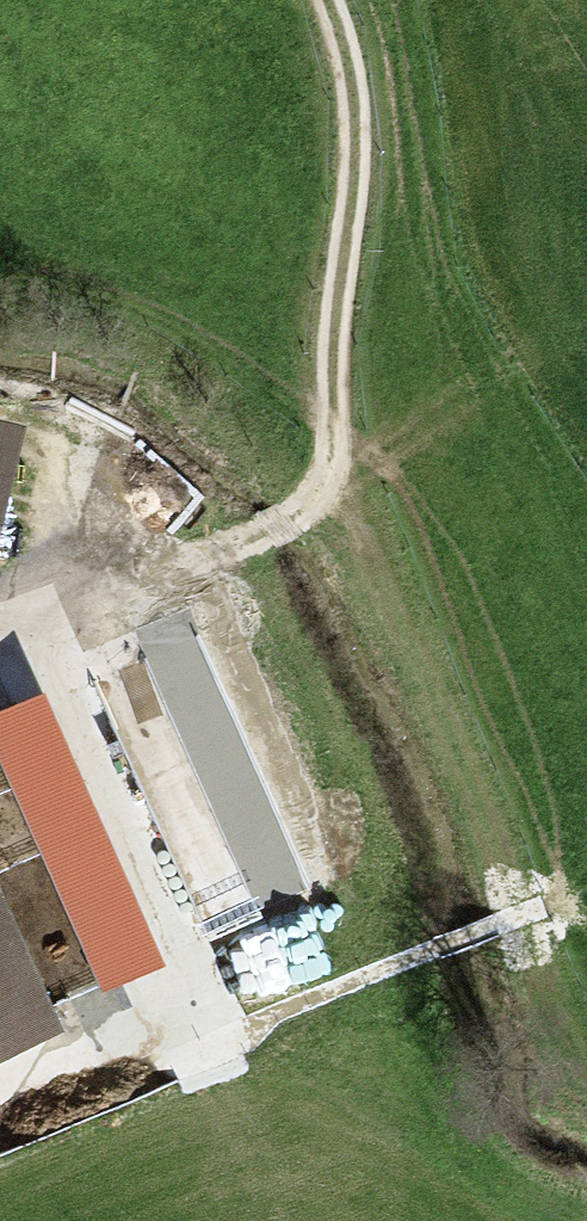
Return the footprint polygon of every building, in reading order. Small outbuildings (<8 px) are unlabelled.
[(28,429),(0,422),(0,537),(28,429)] [(0,713),(0,758),(102,993),(163,967),(44,694),(0,713)] [(69,1032),(0,880),(0,1058),(69,1032)]
